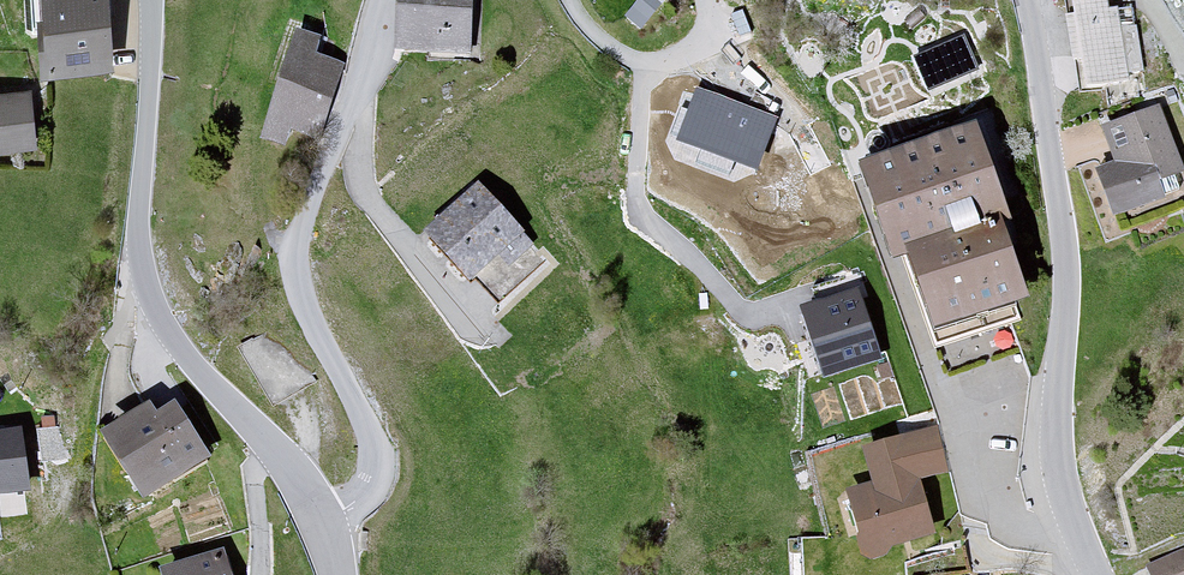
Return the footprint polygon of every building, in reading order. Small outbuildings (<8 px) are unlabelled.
[(102,0),(41,0),(48,70),(108,64),(102,0)] [(405,51),(468,50),(468,0),(405,0),(405,51)] [(631,16),(643,26),(665,0),(645,0),(631,16)] [(1091,89),(1130,81),(1113,0),(1072,0),(1091,89)] [(298,39),(268,143),(286,148),(291,134),(315,141),(337,67),(312,59),(316,45),(298,39)] [(963,42),(916,62),(929,91),(975,71),(963,42)] [(31,147),(26,97),(0,100),(0,150),(31,147)] [(1116,216),(1183,191),(1183,188),(1158,116),(1105,135),(1118,170),(1102,176),(1116,216)] [(977,144),(865,187),(897,272),(907,269),(997,235),(1010,230),(977,144)] [(478,193),(431,237),(480,290),(527,246),(478,193)] [(997,235),(907,269),(937,347),(1027,314),(997,235)] [(881,365),(857,298),(795,320),(819,387),(881,365)] [(277,329),(241,351),(276,409),(312,387),(277,329)] [(152,419),(103,450),(137,504),(202,463),(175,421),(159,431),(152,419)] [(850,499),(869,562),(932,543),(915,484),(938,477),(927,440),(869,457),(879,490),(850,499)] [(25,495),(17,443),(0,446),(0,499),(25,495)] [(1150,564),(1154,574),(1183,574),(1183,549),(1150,564)] [(188,574),(230,574),(226,563),(188,574)]
